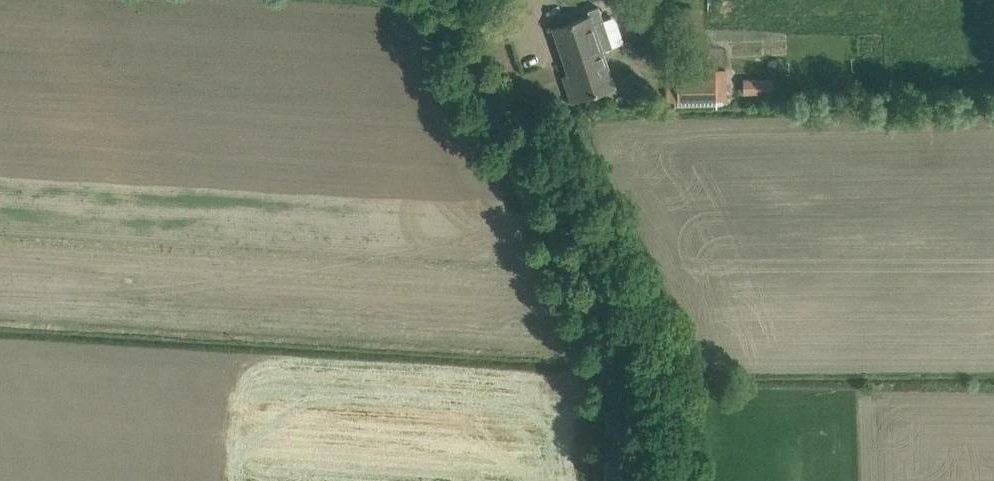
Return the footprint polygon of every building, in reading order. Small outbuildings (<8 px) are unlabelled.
[(572,22),(553,28),(565,63),(569,74),(563,76),(566,87),(572,85),(577,99),(596,92),(615,86),(603,51),(603,50),(612,47),(599,7),(588,10),(590,16),(572,22)] [(687,74),(675,74),(675,99),(676,105),(717,104),(717,99),(723,99),(723,71),(711,71),(711,78),(687,78),(687,74)] [(776,77),(747,76),(746,92),(775,92),(776,77)]
